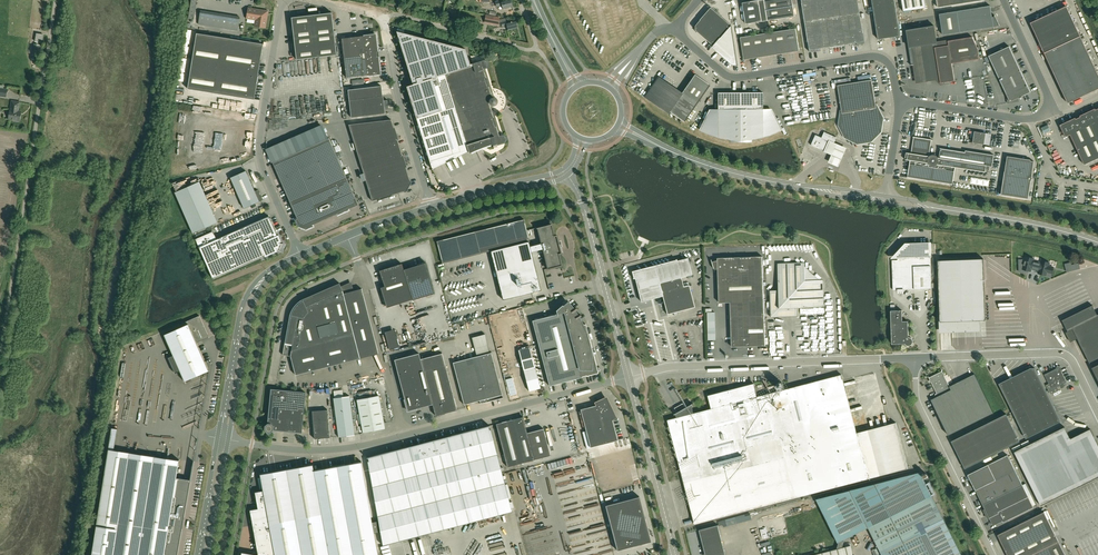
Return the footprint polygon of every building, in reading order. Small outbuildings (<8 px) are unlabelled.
[(495,1),(496,7),(502,5),(503,9),(512,6),(510,0),(506,0),(501,1),(501,0),(500,0),(495,1)] [(795,16),(793,0),(758,0),(743,2),(746,24),(795,16)] [(810,52),(817,51),(817,49),(857,43),(858,44),(865,43),(858,0),(802,0),(810,52)] [(895,0),(872,0),(878,39),(901,36),(895,0)] [(926,8),(925,0),(902,0),(904,11),(926,8)] [(1044,4),(1042,0),(1031,0),(1033,8),(1044,4)] [(979,8),(958,11),(939,14),(943,35),(983,28),(994,27),(994,26),(999,26),(1000,26),(995,15),(994,15),(995,16),(992,17),(991,6),(979,7),(979,8)] [(1081,36),(1067,6),(1031,23),(1068,103),(1097,89),(1097,74),(1081,36)] [(696,25),(696,26),(696,29),(697,30),(698,31),(714,45),(712,47),(731,63),(732,64),(733,65),(734,65),(735,65),(736,65),(737,66),(738,65),(732,25),(711,7),(701,20),(696,25)] [(265,28),(268,11),(248,8),(246,19),(255,20),(254,26),(265,28)] [(237,30),(239,17),(200,11),(198,24),(199,24),(199,22),(237,28),(237,30)] [(337,55),(331,12),(291,17),(296,59),(337,55)] [(501,22),(506,21),(505,18),(499,19),(499,17),(486,15),(484,22),(498,25),(498,24),(501,25),(501,22)] [(517,28),(515,20),(506,23),(506,21),(501,22),(501,25),(502,26),(507,25),(508,30),(517,28)] [(945,82),(955,81),(952,63),(980,59),(978,49),(973,37),(937,42),(934,25),(907,29),(910,47),(911,46),(917,82),(937,79),(941,83),(945,82)] [(741,37),(744,60),(800,51),(796,28),(741,37)] [(471,60),(472,63),(471,64),(465,49),(397,31),(398,37),(396,37),(397,41),(400,41),(413,84),(407,86),(416,118),(432,169),(469,151),(470,156),(481,151),(493,147),(494,149),(498,148),(497,144),(503,143),(504,142),(506,140),(506,139),(506,137),(504,135),(503,135),(501,135),(493,107),(495,106),(496,105),(498,103),(498,101),(497,99),(496,98),(494,97),(484,66),(486,65),(487,64),(487,62),(487,61),(485,60),(484,60),(476,62),(475,59),(472,61),(471,59),(471,58),(471,57),(471,55),(470,53),(470,52),(470,50),(471,49),(471,47),(471,46),(471,45),(471,44),(471,45),(471,46),(470,48),(470,49),(470,50),(470,52),(470,53),(470,55),(470,56),(471,58),(471,59),(471,60)] [(196,33),(188,89),(254,99),(263,44),(196,33)] [(39,60),(43,35),(36,34),(35,41),(37,41),(36,44),(34,44),(32,59),(39,60)] [(378,51),(377,52),(375,34),(341,38),(346,78),(380,74),(378,56),(379,56),(378,51)] [(1009,46),(989,56),(1007,94),(1005,94),(1006,94),(1007,94),(1008,96),(1009,102),(1018,100),(1017,98),(1031,92),(1009,46)] [(669,111),(683,121),(709,84),(695,74),(680,96),(675,93),(669,88),(664,83),(658,78),(645,96),(648,98),(653,100),(658,103),(665,107),(670,110),(669,111)] [(1051,81),(1057,87),(1060,85),(1054,78),(1051,81)] [(881,131),(883,118),(877,105),(876,106),(872,80),(838,85),(842,111),(841,111),(839,125),(845,137),(858,143),(871,141),(881,131)] [(348,90),(349,100),(351,117),(385,113),(385,112),(384,112),(384,109),(389,108),(387,100),(383,100),(382,96),(383,96),(382,96),(381,86),(348,90)] [(774,132),(780,130),(771,111),(764,111),(763,109),(763,92),(740,92),(718,92),(718,109),(717,112),(710,112),(701,130),(707,133),(712,135),(718,136),(724,138),(729,138),(729,142),(752,142),(752,138),(757,138),(763,136),(769,134),(774,132)] [(211,96),(210,105),(232,107),(233,98),(211,96)] [(9,119),(14,120),(14,121),(18,121),(18,120),(20,121),(21,112),(18,111),(19,102),(12,101),(11,110),(10,110),(9,119)] [(1096,110),(1095,109),(1060,125),(1066,137),(1071,134),(1085,164),(1097,158),(1097,109),(1096,110)] [(391,119),(349,124),(372,201),(405,191),(406,191),(410,182),(410,181),(391,119)] [(1041,128),(1045,134),(1051,131),(1048,125),(1041,128)] [(984,144),(986,133),(975,131),(973,143),(984,144)] [(816,135),(811,145),(825,151),(830,141),(834,142),(835,139),(836,137),(825,132),(823,135),(822,138),(816,135)] [(931,155),(930,156),(932,140),(913,136),(911,153),(907,152),(906,160),(910,160),(907,177),(954,184),(956,167),(986,172),(986,171),(985,171),(986,170),(990,170),(990,166),(992,166),(994,155),(966,150),(965,152),(940,148),(939,157),(938,157),(938,158),(937,156),(935,155),(933,155),(931,155)] [(358,204),(347,179),(329,138),(273,163),(300,225),(306,227),(337,214),(338,215),(349,210),(348,209),(358,204)] [(834,142),(830,141),(825,151),(824,153),(832,156),(831,158),(829,163),(839,168),(841,162),(847,148),(834,142)] [(1031,160),(1007,156),(1005,171),(1001,194),(1029,198),(1032,176),(1034,161),(1031,161),(1031,160)] [(255,191),(246,171),(230,177),(244,208),(262,200),(258,190),(255,191)] [(193,233),(217,222),(199,181),(175,192),(193,233)] [(195,239),(199,247),(213,279),(265,255),(265,256),(265,257),(277,251),(277,250),(277,249),(280,251),(278,249),(280,244),(283,244),(283,243),(280,243),(280,242),(281,242),(278,235),(277,236),(268,216),(216,239),(213,232),(195,239)] [(524,219),(495,226),(501,248),(491,251),(503,299),(541,289),(529,241),(524,219)] [(551,224),(537,227),(547,269),(562,265),(559,254),(561,253),(556,235),(554,235),(551,224)] [(891,258),(898,258),(898,260),(892,260),(892,267),(893,290),(898,290),(898,292),(903,292),(903,289),(911,289),(932,289),(931,257),(932,257),(931,242),(905,243),(891,258)] [(718,268),(719,302),(730,302),(732,347),(765,345),(762,256),(717,258),(712,259),(714,268),(718,268)] [(1024,264),(1019,264),(1019,272),(1028,271),(1028,270),(1031,271),(1031,269),(1035,270),(1037,263),(1033,262),(1034,259),(1026,256),(1025,260),(1024,264)] [(667,314),(695,307),(689,285),(683,286),(681,277),(692,274),(688,258),(677,260),(676,260),(676,261),(633,272),(635,277),(634,277),(634,278),(635,278),(641,301),(652,298),(662,296),(667,314)] [(938,260),(940,322),(986,320),(984,259),(938,260)] [(1037,263),(1035,270),(1039,271),(1038,273),(1046,275),(1051,276),(1052,274),(1051,273),(1053,267),(1049,266),(1050,263),(1041,261),(1040,264),(1037,263)] [(403,269),(411,294),(413,300),(435,293),(431,282),(425,262),(404,269),(403,269)] [(798,308),(824,307),(823,280),(819,280),(805,266),(805,262),(778,263),(779,290),(770,290),(771,317),(798,316),(798,308)] [(385,303),(411,294),(403,269),(404,269),(402,264),(394,266),(394,265),(390,266),(391,267),(379,271),(382,280),(383,280),(385,286),(381,287),(385,303)] [(361,288),(352,291),(350,283),(341,287),(339,283),(302,299),(303,300),(300,302),(298,303),(297,305),(294,308),(293,310),(292,313),(291,315),(290,315),(282,355),(291,356),(295,375),(378,353),(361,288)] [(557,314),(532,320),(549,386),(598,373),(586,324),(582,325),(582,323),(580,320),(579,318),(578,316),(576,313),(574,310),(572,307),(570,304),(568,302),(564,306),(562,305),(556,310),(557,314)] [(1097,315),(1092,305),(1062,320),(1068,331),(1066,332),(1070,342),(1077,338),(1089,363),(1097,358),(1097,314),(1097,315)] [(707,308),(708,341),(717,341),(716,311),(713,311),(712,308),(707,308)] [(909,337),(908,321),(902,321),(902,310),(891,310),(892,344),(905,343),(907,345),(909,345),(911,345),(913,343),(913,341),(912,339),(911,337),(909,337)] [(199,315),(183,323),(184,326),(164,335),(173,356),(180,371),(185,381),(209,371),(196,343),(202,340),(200,337),(208,334),(199,315)] [(485,331),(472,334),(476,351),(489,348),(485,331)] [(506,343),(500,344),(502,355),(509,353),(506,343)] [(453,362),(464,405),(480,400),(481,403),(480,403),(480,404),(494,400),(503,397),(491,352),(453,362)] [(417,408),(432,404),(435,415),(457,410),(442,353),(420,359),(419,353),(394,360),(405,399),(404,399),(404,400),(405,399),(408,411),(416,408),(416,409),(417,409),(417,408)] [(173,356),(168,358),(175,374),(180,371),(173,356)] [(529,391),(541,388),(535,367),(524,370),(529,391)] [(1026,438),(1061,421),(1035,368),(1030,368),(999,384),(1026,438)] [(1058,390),(1057,387),(1067,382),(1060,368),(1058,368),(1044,374),(1049,384),(1047,385),(1051,393),(1058,390)] [(948,435),(994,412),(976,377),(951,389),(944,375),(945,374),(940,372),(931,376),(929,381),(931,382),(938,396),(931,400),(948,435)] [(695,524),(869,478),(908,468),(896,422),(857,433),(841,374),(757,396),(754,383),(708,395),(711,408),(694,413),(691,404),(693,404),(693,403),(684,408),(682,406),(675,410),(677,412),(674,414),(675,413),(677,417),(668,420),(695,524)] [(782,384),(783,384),(785,383),(786,382),(787,381),(787,380),(787,378),(787,377),(786,376),(784,375),(783,375),(782,375),(780,375),(779,376),(778,377),(778,379),(778,381),(779,382),(780,383),(782,384)] [(268,423),(263,427),(268,434),(273,430),(296,432),(301,432),(305,392),(272,389),(271,389),(268,423)] [(373,430),(385,428),(379,395),(357,399),(357,400),(363,432),(373,430)] [(333,398),(339,437),(355,435),(350,396),(333,398)] [(597,405),(580,409),(590,447),(618,440),(611,414),(613,412),(607,399),(596,402),(597,405)] [(328,410),(312,411),(314,439),(330,437),(328,410)] [(1020,441),(1006,414),(951,441),(965,468),(1020,441)] [(496,424),(507,467),(550,455),(543,428),(527,432),(523,417),(496,424)] [(369,468),(362,470),(363,475),(370,474),(383,545),(512,511),(489,425),(444,437),(442,438),(439,440),(437,441),(434,442),(431,443),(430,443),(430,442),(427,443),(427,444),(424,444),(421,445),(418,445),(416,445),(413,445),(412,446),(367,457),(369,468)] [(1097,477),(1097,444),(1090,429),(1070,439),(1065,427),(1014,452),(1041,505),(1097,477)] [(92,554),(177,554),(194,462),(193,462),(190,479),(176,477),(179,460),(109,449),(96,526),(92,554)] [(1003,522),(1034,507),(1033,505),(1036,504),(1026,483),(1023,485),(1008,455),(988,465),(988,464),(968,474),(975,490),(976,490),(985,509),(984,509),(989,518),(993,525),(1002,520),(1003,522)] [(361,462),(313,470),(312,465),(313,465),(313,464),(260,474),(263,491),(255,492),(258,508),(250,510),(258,554),(377,554),(361,462)] [(817,499),(838,542),(839,543),(838,545),(843,544),(844,540),(844,539),(868,527),(868,528),(882,554),(962,554),(944,519),(944,518),(920,472),(850,490),(817,499)] [(617,550),(633,546),(633,545),(649,540),(644,519),(645,519),(639,496),(605,505),(617,550)] [(1008,554),(1065,554),(1044,512),(998,535),(1008,554)] [(718,525),(699,529),(699,530),(701,530),(707,554),(714,554),(724,552),(717,526),(718,525)] [(825,541),(814,544),(815,550),(826,547),(825,541)] [(843,547),(843,544),(838,545),(837,549),(813,554),(853,554),(850,545),(843,547)]
